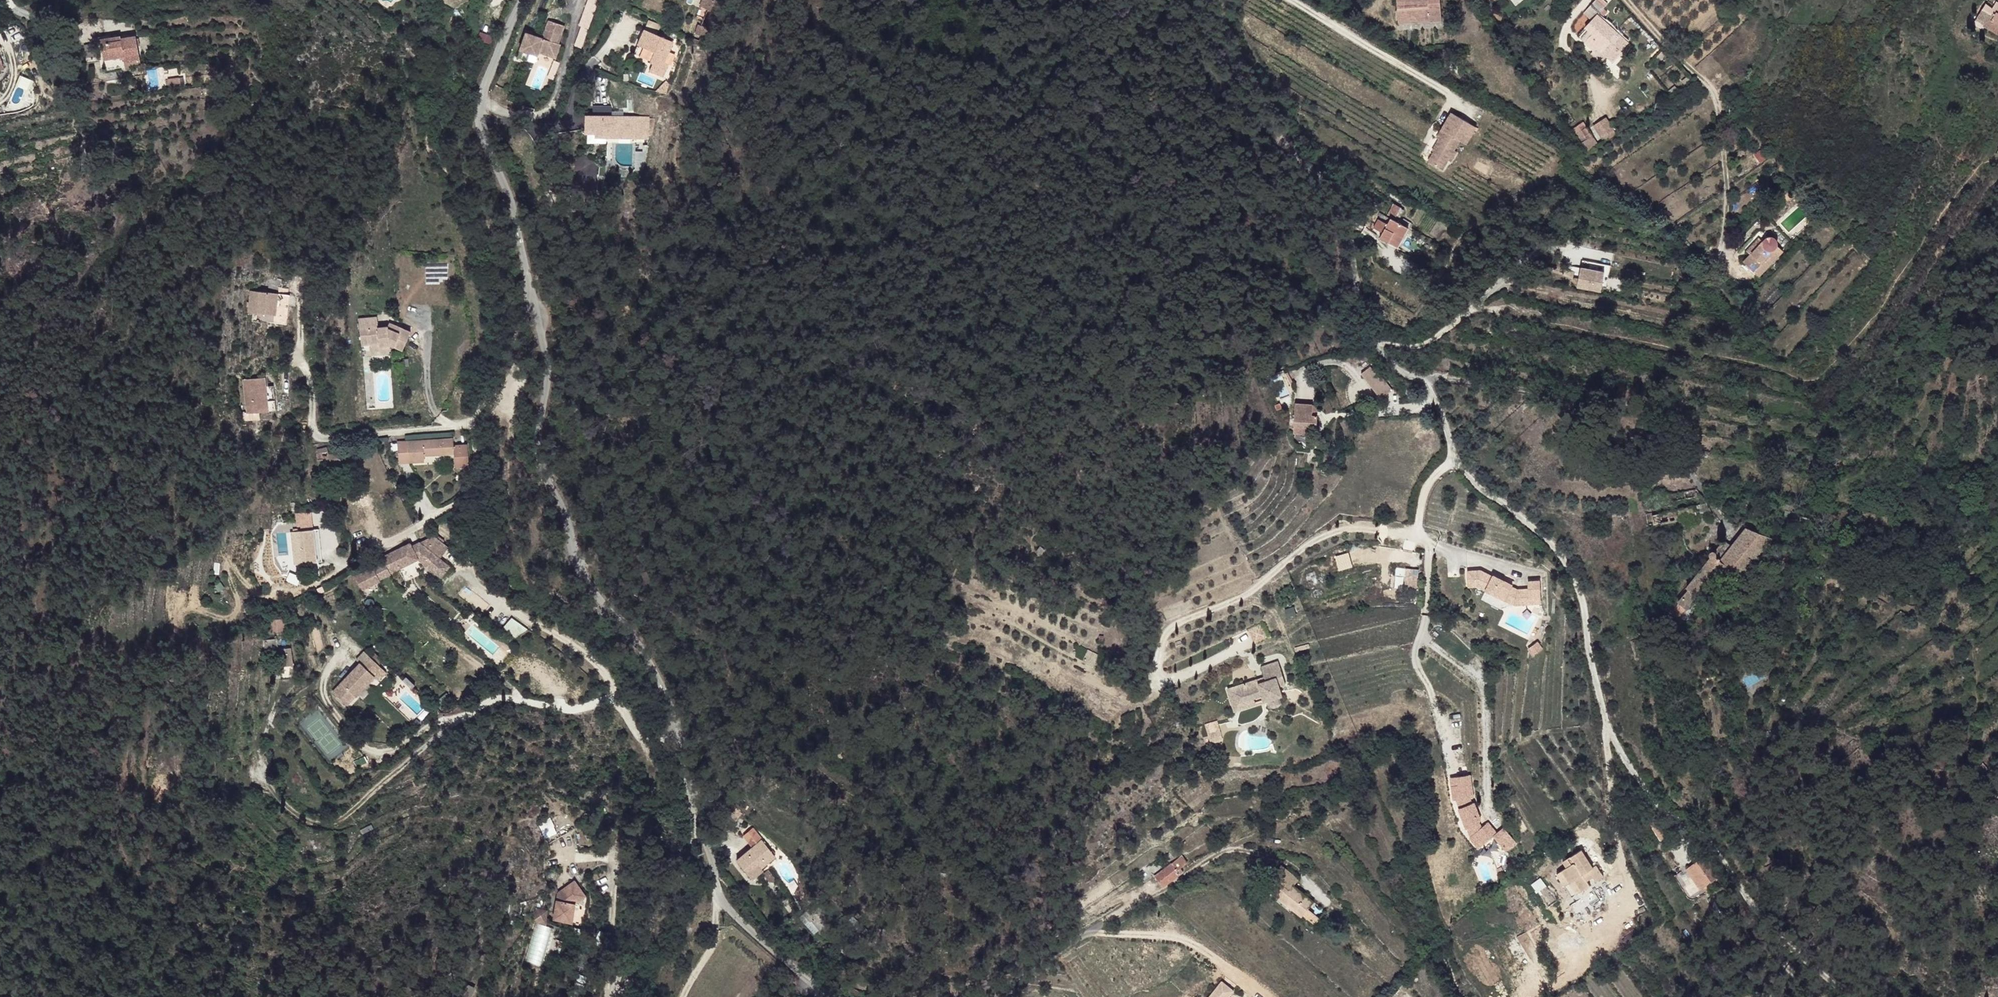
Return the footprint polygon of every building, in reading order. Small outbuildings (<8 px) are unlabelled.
[(1440,0),(1397,0),(1397,8),(1404,8),(1405,18),(1415,17),(1415,22),(1441,20),(1440,0)] [(1980,17),(1991,24),(1993,25),(1997,16),(1997,11),(1994,9),(1988,4),(1980,17)] [(1405,18),(1404,8),(1397,8),(1398,23),(1415,22),(1415,17),(1405,18)] [(1629,42),(1598,13),(1585,27),(1588,29),(1592,34),(1584,42),(1593,50),(1596,46),(1608,57),(1613,62),(1623,52),(1621,50),(1629,42)] [(555,58),(561,44),(558,44),(565,26),(548,20),(542,38),(526,32),(519,50),(537,55),(538,52),(555,58)] [(673,42),(644,29),(637,45),(654,52),(649,62),(652,63),(649,71),(663,77),(668,64),(664,62),(673,42)] [(1584,42),(1592,34),(1588,29),(1580,38),(1584,42)] [(140,60),(136,36),(121,38),(120,36),(100,39),(104,60),(123,57),(124,63),(140,60)] [(96,56),(94,43),(84,45),(87,58),(96,56)] [(1608,57),(1596,46),(1593,50),(1604,61),(1608,57)] [(141,66),(140,60),(124,63),(125,70),(139,68),(139,67),(141,66)] [(180,88),(179,78),(168,79),(169,89),(180,88)] [(1466,145),(1476,127),(1452,113),(1442,130),(1444,131),(1439,139),(1433,151),(1434,152),(1428,162),(1443,170),(1449,160),(1445,158),(1450,149),(1454,151),(1460,141),(1466,145)] [(648,135),(649,118),(623,117),(612,116),(585,115),(584,129),(588,129),(587,141),(604,142),(605,134),(648,135)] [(1593,124),(1601,141),(1616,134),(1609,117),(1593,124)] [(1587,139),(1582,131),(1587,127),(1584,122),(1573,129),(1582,142),(1587,139)] [(1592,136),(1587,127),(1582,131),(1587,139),(1592,136)] [(1452,162),(1457,153),(1454,151),(1450,149),(1445,158),(1449,160),(1452,162)] [(645,161),(644,159),(645,155),(645,153),(634,153),(634,165),(645,165),(645,161)] [(1398,222),(1405,210),(1394,204),(1387,215),(1392,217),(1380,238),(1398,247),(1409,228),(1398,222)] [(1385,228),(1390,219),(1381,214),(1376,223),(1385,228)] [(1766,244),(1746,262),(1761,277),(1786,253),(1780,247),(1780,244),(1780,243),(1780,242),(1778,239),(1777,238),(1774,238),(1773,237),(1770,238),(1768,240),(1766,244)] [(1584,262),(1582,270),(1606,274),(1607,266),(1584,262)] [(1582,270),(1579,288),(1602,293),(1606,274),(1582,270)] [(344,288),(345,279),(337,278),(336,287),(344,288)] [(276,315),(278,293),(251,290),(248,313),(276,315)] [(288,317),(290,295),(278,293),(276,315),(288,317)] [(411,332),(389,323),(387,327),(378,327),(377,317),(358,319),(362,345),(369,344),(379,343),(379,346),(390,345),(403,350),(411,332)] [(391,350),(390,345),(379,346),(379,343),(369,344),(370,352),(391,350)] [(266,386),(265,377),(243,379),(247,414),(269,411),(266,386)] [(1391,391),(1381,379),(1373,386),(1383,397),(1391,391)] [(274,385),(266,386),(269,411),(277,410),(274,385)] [(1317,432),(1317,416),(1313,415),(1313,405),(1313,403),(1296,402),(1294,431),(1317,432)] [(469,466),(468,444),(454,446),(454,438),(407,441),(409,463),(424,462),(424,456),(454,454),(454,467),(469,466)] [(343,465),(338,452),(329,454),(333,468),(343,465)] [(1645,500),(1645,507),(1652,507),(1702,497),(1697,490),(1660,497),(1657,498),(1645,500)] [(1652,515),(1654,525),(1685,519),(1689,518),(1693,515),(1704,513),(1712,516),(1707,503),(1694,507),(1695,509),(1652,515)] [(1780,505),(1781,516),(1795,515),(1795,505),(1780,505)] [(297,526),(314,525),(313,510),(296,512),(297,526)] [(1710,558),(1670,608),(1673,609),(1678,614),(1680,611),(1683,613),(1695,598),(1697,599),(1723,567),(1740,576),(1773,538),(1747,528),(1733,548),(1724,541),(1715,552),(1714,552),(1712,552),(1711,552),(1709,554),(1709,556),(1710,558)] [(316,562),(313,529),(290,532),(294,565),(316,562)] [(318,529),(313,529),(316,562),(323,562),(318,529)] [(382,567),(377,562),(372,567),(373,568),(376,572),(382,567)] [(368,563),(350,579),(355,584),(373,568),(372,567),(368,563)] [(384,580),(389,574),(382,567),(376,572),(384,580)] [(1416,590),(1417,577),(1416,577),(1417,569),(1406,568),(1404,589),(1416,590)] [(1512,587),(1513,585),(1493,575),(1492,576),(1481,570),(1468,571),(1468,572),(1468,584),(1478,584),(1487,588),(1486,591),(1505,600),(1506,598),(1510,600),(1529,599),(1528,597),(1540,597),(1540,581),(1528,582),(1528,589),(1518,590),(1512,587)] [(1808,586),(1804,593),(1811,597),(1815,590),(1808,586)] [(1541,604),(1540,597),(1528,597),(1529,599),(1510,600),(1506,598),(1505,600),(1514,605),(1541,604)] [(1795,604),(1790,611),(1798,617),(1803,610),(1795,604)] [(285,629),(284,619),(273,619),(274,631),(285,629)] [(260,651),(261,658),(272,658),(271,652),(276,652),(276,639),(265,640),(265,651),(260,651)] [(1083,660),(1088,649),(1081,645),(1079,647),(1077,648),(1076,652),(1076,654),(1076,655),(1076,656),(1083,660)] [(291,647),(279,648),(281,666),(293,665),(291,647)] [(1094,668),(1100,655),(1088,649),(1083,660),(1082,661),(1094,668)] [(347,705),(375,676),(372,673),(379,665),(364,651),(356,660),(360,663),(333,692),(347,705)] [(1282,695),(1279,686),(1286,684),(1278,661),(1262,667),(1265,677),(1235,687),(1240,703),(1262,695),(1264,701),(1282,695)] [(379,680),(387,672),(379,665),(372,673),(375,676),(379,680)] [(1240,703),(1235,687),(1228,689),(1235,711),(1264,701),(1262,695),(1240,703)] [(1220,730),(1217,720),(1205,724),(1208,734),(1220,730)] [(1982,762),(1977,768),(1982,771),(1985,771),(1987,770),(1987,766),(1982,762)] [(1474,805),(1472,799),(1475,799),(1473,776),(1460,778),(1461,786),(1454,787),(1456,801),(1458,801),(1463,800),(1466,808),(1474,805)] [(1494,838),(1506,853),(1516,845),(1505,830),(1498,835),(1489,824),(1482,829),(1479,826),(1482,821),(1476,804),(1474,805),(1466,808),(1461,809),(1467,830),(1470,829),(1473,837),(1470,839),(1479,850),(1494,838)] [(1661,820),(1655,811),(1647,817),(1652,826),(1661,820)] [(538,823),(544,838),(557,834),(551,818),(538,823)] [(1669,833),(1661,820),(1652,826),(1661,838),(1669,833)] [(761,868),(776,857),(762,839),(753,828),(744,835),(753,847),(737,860),(752,879),(763,870),(761,868)] [(1581,851),(1570,860),(1588,889),(1591,887),(1588,882),(1585,878),(1592,873),(1594,878),(1597,882),(1604,877),(1596,866),(1593,868),(1581,851)] [(1697,863),(1689,869),(1696,881),(1701,878),(1705,884),(1719,875),(1705,854),(1695,860),(1697,863)] [(1178,857),(1171,863),(1176,870),(1183,865),(1178,857)] [(1293,875),(1276,860),(1266,872),(1270,875),(1281,884),(1283,882),(1286,884),(1288,881),(1293,875)] [(1588,889),(1570,860),(1563,864),(1566,870),(1562,873),(1570,885),(1576,881),(1583,893),(1588,889)] [(1697,863),(1695,860),(1686,866),(1689,869),(1697,863)] [(1155,874),(1151,877),(1158,888),(1163,885),(1179,873),(1176,870),(1171,863),(1155,874)] [(1145,877),(1138,867),(1131,873),(1138,883),(1145,877)] [(1570,885),(1562,873),(1557,876),(1565,889),(1570,885)] [(1594,878),(1592,873),(1585,878),(1588,882),(1594,878)] [(1307,897),(1288,881),(1286,884),(1283,882),(1281,884),(1270,875),(1262,885),(1283,900),(1285,898),(1298,909),(1307,897)] [(1705,884),(1701,878),(1696,881),(1700,888),(1705,884)] [(576,903),(586,895),(578,884),(576,885),(573,881),(558,892),(554,920),(572,923),(576,903)] [(1583,893),(1576,881),(1570,885),(1577,896),(1583,893)] [(558,892),(557,887),(549,888),(551,896),(555,896),(554,893),(558,892)] [(1313,902),(1307,897),(1298,909),(1304,914),(1313,902)] [(1298,909),(1285,898),(1283,900),(1297,912),(1298,909)] [(833,918),(819,900),(804,913),(811,920),(812,920),(820,929),(833,918)] [(1320,907),(1313,902),(1304,914),(1309,919),(1320,907)] [(532,923),(544,925),(547,910),(534,909),(532,923)] [(837,915),(832,909),(828,912),(833,918),(837,915)] [(820,929),(812,920),(811,920),(804,913),(799,917),(807,927),(814,935),(820,929)] [(533,924),(523,962),(541,967),(551,928),(533,924)] [(1221,996),(1223,996),(1224,995),(1230,989),(1219,980),(1212,990),(1221,996)]
